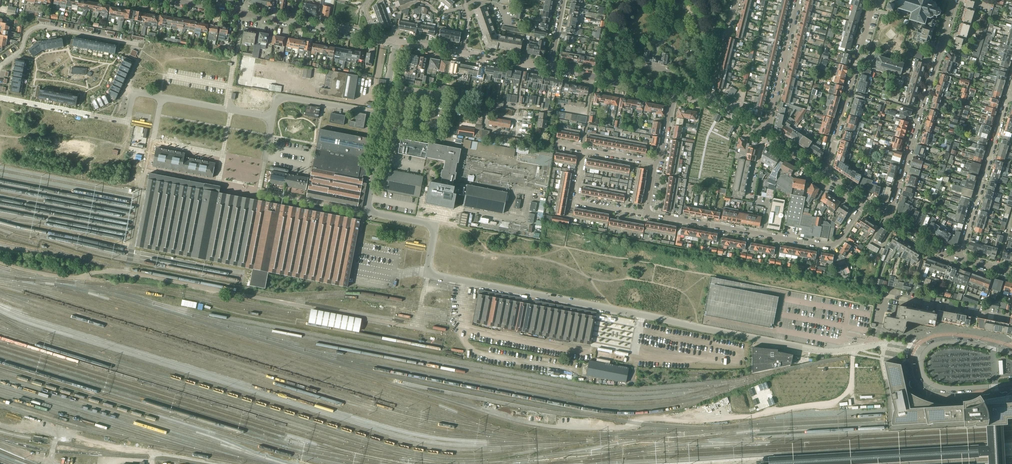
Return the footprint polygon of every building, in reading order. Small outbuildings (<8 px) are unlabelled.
[(47,3),(51,3),(52,0),(26,0),(25,10),(23,10),(22,15),(36,17),(38,17),(39,17),(41,18),(43,18),(45,19),(46,19),(46,18),(46,16),(43,15),(44,7),(44,6),(44,4),(47,5),(47,3)] [(373,6),(375,12),(386,8),(383,0),(381,0),(378,1),(379,4),(373,6)] [(445,5),(449,8),(450,10),(454,9),(453,5),(456,0),(449,0),(445,5)] [(851,5),(853,5),(862,8),(864,3),(854,0),(852,0),(851,5)] [(894,10),(910,15),(909,17),(911,18),(910,21),(917,23),(917,24),(918,24),(918,23),(928,26),(934,28),(936,21),(937,17),(937,16),(940,15),(941,15),(941,14),(941,11),(942,11),(941,11),(940,8),(940,7),(939,8),(937,7),(937,5),(938,5),(937,5),(936,3),(936,2),(937,0),(892,0),(891,4),(890,4),(888,10),(894,12),(894,10)] [(966,41),(976,9),(973,8),(975,2),(968,0),(966,0),(964,6),(967,6),(962,21),(961,21),(960,22),(961,23),(957,38),(955,37),(953,43),(962,46),(964,40),(966,41)] [(78,8),(77,11),(83,12),(85,2),(79,1),(78,8)] [(83,12),(83,15),(85,16),(88,10),(90,11),(91,3),(85,2),(83,12)] [(324,6),(322,16),(328,17),(330,7),(331,3),(325,2),(324,6)] [(571,4),(570,7),(571,7),(571,9),(583,12),(588,12),(588,10),(578,8),(579,4),(572,3),(572,4),(571,4)] [(96,13),(95,16),(96,19),(99,13),(99,12),(102,13),(103,5),(97,4),(96,12),(96,13)] [(303,9),(302,12),(303,12),(303,13),(305,13),(305,14),(309,15),(309,14),(311,14),(312,6),(304,4),(303,9)] [(102,13),(101,16),(105,17),(104,20),(107,20),(109,6),(103,5),(102,13)] [(312,6),(311,14),(311,15),(316,16),(316,15),(318,16),(318,15),(319,15),(320,12),(319,12),(320,7),(314,6),(312,6)] [(497,48),(520,52),(522,44),(523,44),(524,39),(522,39),(522,40),(499,36),(498,39),(493,38),(492,33),(495,32),(487,10),(488,10),(488,9),(493,8),(492,6),(486,8),(485,6),(474,10),(483,36),(482,36),(486,47),(497,49),(497,48)] [(743,7),(742,12),(754,15),(754,13),(751,12),(752,11),(750,10),(750,9),(743,7)] [(774,7),(773,9),(776,10),(776,13),(779,14),(786,16),(787,11),(774,7)] [(804,7),(803,13),(817,16),(818,14),(815,13),(811,13),(812,9),(804,7)] [(110,12),(108,21),(111,21),(112,19),(115,20),(116,17),(115,17),(116,12),(117,9),(111,8),(110,8),(110,12)] [(386,8),(375,12),(377,18),(388,14),(386,8)] [(120,27),(119,31),(121,31),(123,22),(124,19),(127,19),(128,17),(129,11),(126,10),(126,11),(123,10),(121,18),(121,20),(120,27)] [(990,10),(980,44),(977,52),(973,51),(972,56),(979,57),(992,11),(990,10)] [(541,11),(539,17),(542,17),(550,19),(551,15),(550,15),(551,13),(541,11)] [(852,11),(850,16),(860,19),(861,15),(860,15),(861,13),(852,11)] [(388,14),(377,18),(379,23),(390,19),(393,18),(391,13),(388,14)] [(803,13),(802,19),(809,21),(810,17),(814,17),(817,18),(817,16),(803,13)] [(145,24),(144,27),(146,27),(146,26),(150,27),(151,26),(150,26),(152,16),(151,15),(150,15),(149,15),(146,15),(145,22),(145,24)] [(569,15),(568,18),(569,18),(568,21),(571,21),(581,23),(581,21),(576,20),(577,16),(569,15)] [(152,16),(150,26),(151,26),(154,27),(157,27),(157,26),(158,21),(159,17),(152,16)] [(159,26),(159,28),(161,28),(162,26),(165,27),(167,17),(161,16),(160,21),(159,26)] [(772,17),(771,20),(774,20),(777,21),(777,24),(784,26),(785,21),(772,17)] [(171,28),(177,30),(178,27),(179,19),(173,18),(171,28)] [(400,21),(398,29),(404,30),(406,19),(404,18),(403,22),(400,21)] [(0,27),(0,25),(2,25),(2,23),(7,24),(8,24),(8,20),(0,19),(0,27)] [(390,19),(379,23),(381,29),(391,25),(392,27),(391,30),(395,31),(396,26),(392,25),(390,19)] [(802,19),(800,24),(820,29),(820,27),(815,26),(812,25),(809,24),(808,24),(809,21),(802,19)] [(185,20),(182,33),(184,33),(184,31),(185,32),(186,29),(189,29),(191,21),(185,20)] [(412,23),(410,31),(414,32),(414,33),(416,33),(418,21),(416,20),(416,24),(412,23)] [(846,20),(845,25),(857,29),(858,26),(857,25),(858,24),(849,21),(846,20)] [(418,21),(416,33),(418,34),(418,33),(422,34),(424,25),(424,24),(424,22),(421,21),(418,21)] [(424,25),(422,34),(428,35),(430,23),(427,22),(424,22),(424,24),(424,25)] [(536,22),(535,24),(535,25),(540,26),(540,29),(547,31),(547,30),(548,30),(549,27),(548,27),(548,25),(541,23),(539,23),(536,22)] [(0,25),(0,27),(1,27),(1,30),(11,32),(11,31),(9,30),(10,27),(7,26),(7,24),(2,23),(2,25),(0,25)] [(800,24),(799,30),(806,32),(810,33),(810,31),(811,29),(814,30),(816,31),(826,34),(827,31),(820,29),(800,24)] [(216,41),(219,26),(211,25),(208,40),(216,41)] [(845,25),(843,31),(846,31),(855,34),(855,32),(856,32),(857,29),(845,25)] [(915,34),(913,39),(917,40),(929,44),(930,39),(931,39),(932,34),(934,28),(928,26),(927,28),(917,25),(916,29),(918,30),(917,35),(915,34)] [(221,26),(219,39),(223,40),(229,41),(230,34),(228,34),(229,28),(221,26)] [(439,26),(438,30),(440,30),(439,39),(444,40),(446,30),(446,27),(439,26)] [(566,29),(565,32),(566,32),(566,33),(573,34),(574,34),(577,35),(578,29),(575,28),(567,27),(567,29),(566,29)] [(738,27),(737,32),(749,35),(749,33),(746,32),(747,31),(745,31),(745,29),(738,27)] [(769,27),(769,30),(771,30),(775,31),(774,34),(781,36),(783,31),(769,27)] [(595,38),(596,32),(582,30),(581,35),(595,38)] [(799,30),(797,36),(811,39),(812,37),(809,37),(809,36),(806,36),(805,36),(806,32),(799,30)] [(242,43),(254,45),(255,42),(255,40),(256,33),(251,32),(251,31),(249,31),(249,32),(245,31),(242,43)] [(254,45),(253,54),(252,57),(258,59),(260,49),(265,50),(266,46),(268,35),(268,34),(266,34),(263,34),(264,33),(261,33),(261,34),(260,33),(259,41),(255,40),(255,42),(254,45)] [(71,39),(70,48),(78,49),(80,39),(74,37),(73,40),(71,39)] [(277,53),(276,54),(280,55),(281,53),(279,53),(279,52),(284,53),(286,39),(286,38),(284,38),(282,38),(282,37),(281,37),(279,46),(281,46),(280,50),(278,50),(277,53)] [(729,37),(727,42),(739,45),(740,43),(737,42),(737,41),(735,41),(735,39),(731,38),(729,37)] [(57,39),(58,48),(64,47),(63,44),(65,44),(65,41),(63,41),(62,38),(57,39)] [(767,38),(766,40),(769,40),(772,41),(772,44),(779,46),(780,41),(767,38)] [(288,39),(286,51),(292,52),(292,50),(294,39),(292,39),(291,40),(288,39)] [(1,52),(2,51),(2,48),(3,48),(3,46),(6,47),(7,43),(9,43),(9,42),(0,40),(0,52),(1,52)] [(37,42),(32,45),(33,46),(38,53),(43,51),(41,41),(37,42)] [(298,49),(298,53),(304,54),(304,52),(304,50),(306,41),(303,41),(303,42),(300,41),(298,49)] [(528,53),(532,54),(534,45),(534,43),(534,42),(528,41),(528,44),(526,52),(529,53),(528,53)] [(796,42),(795,47),(809,51),(809,49),(806,48),(803,47),(803,44),(796,42)] [(839,47),(838,49),(845,51),(845,48),(850,50),(852,44),(843,42),(841,47),(839,47)] [(561,56),(560,60),(564,61),(564,60),(567,61),(568,52),(568,51),(569,47),(570,44),(567,44),(566,53),(566,54),(562,53),(561,53),(560,56),(561,56)] [(998,47),(999,48),(1011,52),(1011,47),(1003,44),(1000,44),(1000,45),(999,45),(998,47)] [(28,49),(27,51),(30,55),(32,54),(33,57),(38,53),(33,46),(28,49)] [(726,47),(725,52),(737,55),(737,53),(734,52),(734,51),(735,51),(735,50),(726,47)] [(764,48),(764,50),(767,50),(766,50),(770,51),(769,55),(776,56),(778,51),(764,48)] [(998,52),(1003,53),(1011,56),(1011,52),(999,48),(998,52)] [(643,59),(642,62),(648,63),(648,61),(652,62),(654,63),(657,63),(661,63),(660,65),(666,66),(666,63),(669,64),(669,63),(671,64),(672,60),(669,60),(669,62),(666,62),(668,54),(662,53),(661,60),(657,59),(657,58),(655,58),(653,58),(649,57),(650,51),(645,50),(643,56),(641,56),(640,59),(643,59)] [(358,52),(356,63),(358,64),(358,60),(362,61),(364,53),(363,53),(363,52),(360,51),(360,52),(358,52)] [(584,57),(583,64),(586,65),(586,64),(589,64),(591,51),(589,51),(588,54),(587,57),(584,57)] [(591,51),(589,64),(591,65),(591,66),(595,66),(595,62),(596,62),(596,59),(597,59),(598,56),(598,53),(597,53),(596,56),(592,55),(593,52),(591,51)] [(885,55),(876,52),(871,68),(893,74),(893,73),(901,75),(901,73),(901,74),(904,64),(884,58),(885,55)] [(367,53),(366,63),(372,64),(374,54),(367,53)] [(793,53),(792,59),(806,62),(806,61),(803,60),(800,59),(801,55),(793,53)] [(839,54),(838,57),(851,61),(853,56),(842,53),(841,55),(839,54)] [(946,57),(945,58),(945,59),(946,59),(946,60),(957,63),(960,56),(959,56),(955,55),(955,54),(951,53),(950,54),(948,53),(947,56),(946,56),(946,57)] [(419,57),(409,55),(407,64),(408,64),(405,77),(405,78),(405,79),(404,79),(403,83),(413,85),(414,80),(415,78),(416,73),(417,66),(419,57)] [(995,57),(994,59),(995,60),(1010,64),(1011,60),(998,56),(997,58),(995,57)] [(122,64),(130,68),(133,63),(131,62),(132,60),(124,57),(122,59),(124,60),(122,64)] [(416,73),(415,78),(417,78),(418,73),(421,74),(420,79),(423,79),(424,76),(427,58),(420,57),(419,57),(417,66),(416,73)] [(838,57),(837,62),(850,65),(851,61),(838,57)] [(762,58),(761,60),(764,60),(764,63),(767,64),(774,66),(775,61),(762,58)] [(915,62),(914,66),(914,67),(924,69),(925,70),(925,68),(926,68),(926,65),(926,64),(918,62),(919,59),(915,58),(914,61),(915,62)] [(16,60),(15,65),(27,68),(28,62),(24,61),(24,59),(20,59),(20,60),(16,60)] [(428,68),(427,73),(429,73),(433,74),(435,60),(430,59),(428,68)] [(945,63),(944,64),(944,65),(944,66),(955,69),(956,65),(958,66),(959,64),(957,63),(946,60),(945,62),(945,63)] [(995,60),(994,62),(996,62),(1000,63),(999,66),(1009,69),(1010,64),(995,60)] [(442,76),(442,79),(444,80),(445,76),(445,75),(449,76),(450,74),(452,63),(445,61),(442,76)] [(120,63),(118,69),(128,73),(130,68),(122,64),(120,63)] [(836,63),(835,66),(839,67),(838,70),(847,73),(847,72),(848,72),(848,70),(849,67),(836,63)] [(457,79),(462,80),(465,65),(461,64),(460,65),(459,65),(458,70),(459,70),(459,72),(458,72),(458,75),(457,79)] [(790,65),(789,71),(799,73),(803,74),(803,72),(800,71),(797,70),(798,66),(790,65)] [(943,68),(942,70),(943,71),(950,74),(955,75),(956,73),(954,73),(955,69),(944,66),(944,68),(943,68)] [(304,67),(302,77),(311,79),(312,68),(304,67)] [(914,67),(913,72),(923,75),(923,74),(924,74),(924,72),(925,70),(924,69),(914,67)] [(759,68),(759,70),(762,70),(762,71),(765,71),(765,74),(772,76),(773,71),(759,68)] [(118,69),(116,73),(126,78),(128,73),(118,69)] [(863,71),(862,74),(872,77),(874,72),(869,70),(863,69),(863,71)] [(340,73),(337,73),(337,72),(332,72),(324,70),(323,73),(326,74),(324,87),(322,87),(322,88),(319,88),(318,94),(343,99),(343,98),(354,100),(358,76),(347,74),(340,73)] [(838,70),(836,76),(845,79),(847,73),(838,70)] [(913,72),(911,77),(921,80),(922,78),(923,76),(923,75),(913,72)] [(116,73),(114,78),(124,83),(126,78),(116,73)] [(720,73),(719,78),(725,79),(730,81),(731,78),(735,79),(736,77),(732,75),(720,73)] [(861,78),(860,80),(871,83),(872,80),(872,78),(872,77),(862,74),(861,78)] [(940,77),(939,80),(950,83),(953,84),(953,81),(950,80),(951,77),(949,76),(941,74),(940,75),(940,76),(940,77)] [(422,83),(431,85),(431,82),(432,78),(424,76),(423,79),(423,81),(422,83)] [(836,76),(834,82),(843,85),(844,82),(845,82),(845,80),(845,79),(836,76)] [(986,76),(986,78),(993,80),(996,81),(995,83),(1004,85),(1005,82),(987,76),(986,76)] [(787,77),(786,81),(799,84),(800,84),(803,85),(803,82),(800,82),(795,80),(796,78),(795,78),(787,77)] [(911,77),(910,82),(920,85),(920,84),(921,84),(921,82),(921,80),(911,77)] [(114,78),(111,83),(121,88),(124,83),(114,78)] [(757,78),(756,80),(759,81),(763,81),(762,84),(769,86),(771,81),(757,78)] [(970,80),(961,78),(960,83),(968,86),(970,80)] [(378,79),(377,89),(382,90),(383,89),(382,89),(383,83),(384,84),(385,80),(384,80),(381,80),(379,79),(378,79)] [(938,82),(937,84),(938,85),(948,88),(950,83),(939,80),(939,82),(938,82)] [(908,87),(918,90),(919,88),(920,86),(920,85),(910,82),(908,87)] [(111,83),(109,88),(111,89),(119,93),(121,88),(111,83)] [(825,83),(824,86),(830,88),(842,91),(843,87),(836,84),(835,86),(825,83)] [(985,84),(984,86),(990,88),(990,87),(993,88),(993,90),(1002,93),(1003,89),(985,84)] [(786,85),(784,89),(795,92),(797,92),(798,93),(801,93),(801,91),(798,90),(797,90),(798,88),(794,87),(786,85)] [(857,89),(857,91),(868,94),(869,89),(866,88),(858,85),(857,89)] [(937,88),(936,91),(950,95),(951,92),(947,91),(948,88),(938,85),(937,86),(936,87),(937,88)] [(10,92),(10,93),(16,95),(21,95),(23,88),(12,86),(10,92)] [(454,87),(453,93),(451,107),(461,108),(463,96),(461,96),(462,89),(459,88),(454,87)] [(908,87),(906,92),(907,92),(917,95),(918,92),(918,90),(908,87)] [(754,88),(754,90),(757,91),(760,92),(760,94),(767,96),(768,91),(754,88)] [(830,88),(829,93),(840,96),(842,91),(830,88)] [(38,98),(38,99),(57,102),(59,93),(54,93),(55,91),(44,89),(44,91),(39,90),(39,92),(39,94),(38,96),(38,98)] [(109,94),(107,95),(111,103),(115,101),(119,93),(111,89),(109,94)] [(59,93),(57,102),(76,106),(76,105),(77,103),(77,101),(77,99),(78,97),(73,96),(73,94),(63,92),(63,94),(59,93)] [(856,92),(855,97),(866,101),(873,103),(874,99),(871,99),(867,98),(868,95),(856,92)] [(905,97),(905,98),(915,100),(915,101),(916,99),(917,96),(917,95),(907,92),(905,97)] [(598,107),(599,102),(601,95),(599,94),(596,93),(594,95),(594,98),(593,103),(592,103),(592,106),(598,107)] [(783,94),(782,98),(799,102),(799,100),(796,99),(791,98),(792,96),(791,95),(783,94)] [(829,94),(828,99),(839,103),(840,97),(829,94)] [(107,95),(102,97),(106,105),(111,103),(107,95)] [(604,109),(604,110),(607,111),(608,107),(610,107),(611,104),(612,97),(612,96),(609,96),(606,96),(605,103),(605,105),(604,109)] [(97,99),(101,108),(106,105),(102,97),(97,99)] [(749,97),(748,99),(752,100),(751,100),(754,101),(758,102),(757,105),(764,107),(766,101),(752,98),(749,97)] [(905,97),(903,103),(905,103),(914,106),(914,105),(915,103),(915,102),(915,101),(915,100),(905,98),(905,97)] [(96,98),(91,100),(95,110),(101,108),(97,99),(96,98)] [(620,98),(618,114),(620,114),(620,112),(621,108),(623,108),(624,109),(626,99),(625,99),(624,99),(624,98),(621,98),(620,98)] [(828,99),(826,104),(827,104),(837,108),(839,103),(828,99)] [(630,110),(629,113),(632,114),(633,109),(636,109),(638,101),(637,101),(635,100),(635,101),(632,100),(630,108),(630,110)] [(984,100),(983,102),(989,104),(988,106),(997,109),(998,105),(984,100)] [(636,109),(635,113),(639,113),(642,114),(642,113),(642,110),(644,103),(641,102),(641,101),(639,101),(639,102),(638,101),(636,109)] [(781,102),(781,103),(775,127),(776,129),(785,135),(790,127),(791,125),(794,121),(798,124),(801,120),(803,116),(807,110),(790,104),(781,102)] [(645,103),(644,113),(650,114),(650,112),(652,104),(651,104),(651,103),(649,103),(649,104),(646,103),(645,103)] [(492,106),(479,104),(479,106),(478,109),(493,112),(510,115),(509,116),(512,116),(512,113),(513,113),(514,111),(513,111),(513,110),(510,110),(510,109),(494,106),(492,106)] [(827,104),(825,110),(836,113),(837,108),(827,104)] [(853,107),(852,109),(862,112),(863,110),(861,109),(862,106),(853,104),(853,105),(853,104),(852,107),(853,107)] [(658,105),(656,114),(663,115),(664,111),(665,111),(665,110),(664,110),(665,106),(662,105),(662,106),(661,106),(661,105),(658,105)] [(307,106),(305,116),(314,117),(314,118),(318,118),(320,107),(316,107),(307,106)] [(896,113),(895,117),(905,120),(906,116),(903,115),(904,114),(910,116),(911,114),(912,110),(904,107),(904,108),(901,107),(900,111),(901,111),(900,114),(896,113)] [(749,108),(749,110),(752,111),(751,114),(762,116),(763,111),(749,108)] [(675,121),(674,124),(683,126),(683,123),(684,120),(684,119),(684,118),(686,110),(680,109),(679,113),(678,113),(677,117),(676,122),(675,121)] [(851,111),(850,113),(851,113),(850,114),(861,117),(862,112),(852,109),(851,111)] [(929,112),(929,115),(936,117),(938,112),(930,109),(930,110),(929,110),(929,112)] [(825,110),(823,115),(834,118),(836,113),(825,110)] [(350,121),(349,126),(363,129),(364,122),(365,123),(366,119),(365,118),(366,114),(354,112),(353,117),(357,118),(356,122),(350,121)] [(331,113),(329,123),(343,125),(345,116),(331,113)] [(536,125),(536,127),(546,128),(547,120),(546,120),(547,114),(540,113),(538,125),(536,125)] [(713,120),(717,122),(718,122),(722,116),(717,113),(713,120)] [(483,129),(482,129),(483,125),(482,125),(483,115),(478,114),(474,138),(524,145),(524,140),(521,139),(489,134),(490,131),(484,130),(484,129),(483,128),(483,129)] [(817,114),(816,116),(823,119),(822,121),(832,124),(833,123),(833,122),(833,121),(833,119),(817,114)] [(850,115),(848,119),(862,123),(861,123),(866,124),(866,122),(858,120),(859,118),(850,115)] [(927,118),(927,119),(927,120),(935,123),(936,123),(936,121),(942,122),(942,119),(936,117),(929,115),(928,118),(927,118)] [(490,118),(489,125),(510,128),(511,121),(490,118)] [(895,118),(895,121),(899,122),(898,125),(900,126),(907,128),(909,122),(895,118)] [(648,120),(648,123),(653,123),(652,128),(660,129),(660,128),(661,126),(660,126),(661,123),(654,122),(654,120),(651,121),(648,120)] [(926,124),(925,126),(939,130),(940,128),(934,126),(935,123),(927,120),(927,121),(926,121),(926,123),(926,124)] [(790,127),(785,135),(789,138),(797,127),(798,124),(794,121),(791,125),(790,127)] [(814,122),(813,125),(830,130),(831,127),(832,127),(832,126),(831,125),(832,124),(822,121),(822,125),(814,122)] [(728,132),(726,136),(729,137),(731,134),(732,134),(737,124),(733,122),(733,123),(731,122),(730,126),(731,127),(728,132)] [(893,127),(892,130),(897,131),(900,132),(905,133),(907,128),(900,126),(898,125),(895,124),(894,127),(893,127)] [(800,131),(794,141),(798,144),(802,138),(808,129),(809,128),(808,125),(806,129),(803,133),(800,131)] [(813,125),(812,127),(820,130),(820,133),(828,135),(829,135),(829,134),(830,133),(829,132),(830,130),(813,125)] [(924,129),(923,130),(924,131),(924,132),(932,134),(932,131),(933,131),(938,133),(939,130),(925,126),(925,129),(924,129)] [(459,127),(458,134),(473,136),(474,129),(459,127)] [(797,127),(789,138),(794,141),(800,131),(801,130),(797,127)] [(976,129),(975,131),(989,135),(991,131),(976,127),(976,129)] [(316,148),(307,197),(362,207),(364,200),(365,193),(366,187),(367,184),(367,183),(362,182),(363,178),(362,178),(363,176),(363,173),(366,174),(369,163),(365,162),(366,157),(367,157),(368,152),(370,139),(320,129),(316,148)] [(810,130),(808,129),(802,138),(798,144),(807,149),(812,143),(812,142),(806,138),(808,135),(807,134),(810,130)] [(972,130),(971,132),(977,133),(976,136),(980,137),(988,139),(989,135),(975,131),(972,130)] [(884,133),(884,134),(886,134),(887,134),(890,135),(904,139),(905,133),(900,132),(897,131),(896,134),(891,133),(885,131),(884,133)] [(674,135),(674,138),(681,139),(681,140),(695,143),(695,140),(683,138),(684,137),(681,137),(682,133),(675,132),(674,132),(674,135)] [(923,135),(922,137),(935,141),(936,141),(936,139),(934,138),(935,135),(931,134),(932,134),(924,132),(923,132),(923,133),(922,134),(923,135)] [(891,142),(902,145),(903,140),(893,137),(891,142)] [(920,140),(920,142),(920,143),(928,145),(932,147),(933,143),(935,144),(936,141),(935,141),(922,137),(921,140),(920,140)] [(736,143),(735,148),(738,149),(738,148),(740,149),(740,153),(745,154),(747,154),(749,148),(745,147),(747,140),(743,139),(743,138),(741,138),(741,139),(740,138),(739,143),(736,143)] [(971,139),(971,141),(978,143),(978,145),(986,147),(987,143),(971,138),(971,139)] [(429,182),(425,204),(453,209),(455,202),(464,203),(463,206),(503,214),(507,193),(467,185),(453,182),(454,180),(455,180),(456,173),(455,172),(457,163),(458,163),(461,149),(428,143),(428,144),(401,139),(398,154),(425,159),(425,157),(437,160),(437,159),(445,161),(443,170),(442,170),(440,177),(442,177),(440,184),(439,184),(429,182)] [(505,147),(464,140),(463,147),(476,149),(476,150),(504,155),(505,147)] [(812,143),(807,149),(812,152),(819,141),(817,140),(817,141),(814,144),(812,143)] [(842,140),(841,145),(849,148),(851,149),(853,143),(842,140)] [(886,140),(884,144),(889,145),(894,146),(893,148),(900,150),(902,145),(891,142),(886,140)] [(819,141),(812,152),(816,155),(820,149),(818,147),(821,143),(819,141)] [(820,149),(816,155),(821,159),(822,158),(826,146),(823,145),(822,150),(820,149)] [(841,145),(839,150),(849,153),(850,152),(848,151),(849,148),(841,145)] [(918,145),(916,150),(924,152),(928,153),(929,148),(923,146),(922,146),(918,145)] [(734,158),(740,159),(750,162),(751,160),(756,161),(757,157),(757,156),(758,156),(759,150),(755,149),(756,147),(753,146),(752,148),(749,147),(748,155),(745,154),(735,152),(734,158)] [(967,146),(967,148),(974,150),(976,151),(975,152),(984,155),(985,151),(970,147),(967,146)] [(154,160),(153,166),(158,167),(158,168),(159,168),(165,169),(166,169),(172,170),(172,171),(173,171),(173,170),(179,171),(179,172),(180,172),(183,172),(186,173),(187,173),(193,174),(192,175),(193,175),(193,174),(199,175),(199,176),(200,176),(206,177),(207,177),(212,178),(215,163),(203,161),(202,160),(202,161),(196,160),(196,159),(195,159),(195,160),(189,158),(188,158),(184,157),(185,154),(176,152),(176,151),(175,152),(169,151),(170,150),(169,150),(163,149),(162,149),(157,148),(155,155),(155,156),(154,159),(154,160)] [(761,161),(766,164),(773,152),(765,148),(761,161)] [(998,152),(1011,156),(1011,153),(1007,152),(1008,150),(999,148),(998,152)] [(839,150),(838,155),(846,158),(850,159),(851,154),(849,154),(849,153),(839,150)] [(916,150),(915,154),(920,156),(919,156),(924,158),(925,155),(923,155),(924,152),(916,150)] [(773,152),(766,164),(770,166),(777,155),(773,152)] [(962,154),(962,155),(965,156),(965,155),(967,155),(967,156),(970,157),(971,157),(974,158),(973,160),(981,163),(983,158),(964,153),(962,153),(962,154)] [(781,157),(777,155),(770,166),(774,168),(773,170),(767,182),(770,183),(766,193),(763,192),(762,197),(773,198),(773,199),(775,191),(777,180),(778,173),(778,169),(779,168),(784,160),(780,158),(781,157)] [(838,155),(836,161),(840,162),(846,164),(847,162),(846,161),(845,161),(846,158),(838,155)] [(997,156),(996,160),(1010,164),(1010,162),(1005,160),(1005,159),(997,156)] [(913,160),(913,162),(930,167),(931,165),(923,162),(924,160),(914,157),(914,158),(913,158),(913,159),(913,160)] [(740,159),(734,184),(733,190),(732,195),(732,197),(743,199),(743,196),(745,196),(745,193),(744,193),(751,162),(750,162),(740,159)] [(887,159),(886,161),(891,162),(890,164),(899,167),(900,163),(889,159),(887,159)] [(785,161),(784,160),(779,168),(789,174),(788,177),(790,178),(793,172),(796,167),(785,161)] [(996,160),(995,164),(1003,167),(1008,168),(1010,164),(996,160)] [(846,164),(840,162),(838,168),(839,168),(838,170),(843,173),(845,169),(848,170),(850,165),(846,164)] [(965,164),(964,166),(965,167),(967,167),(966,169),(970,170),(979,173),(980,169),(966,164),(965,164)] [(995,164),(993,168),(1007,172),(1008,170),(1002,168),(1003,167),(995,164)] [(845,169),(843,173),(850,178),(853,170),(851,169),(852,166),(850,165),(848,170),(845,169)] [(882,166),(881,168),(888,170),(888,172),(896,175),(897,171),(885,167),(882,166)] [(786,179),(788,177),(789,174),(779,168),(778,169),(778,173),(777,180),(775,191),(788,194),(791,195),(793,183),(786,179)] [(853,170),(850,178),(854,181),(859,170),(858,169),(854,168),(853,170)] [(911,168),(910,172),(925,176),(928,177),(928,175),(922,173),(920,172),(921,171),(911,168)] [(993,168),(992,172),(1003,176),(1006,176),(1006,174),(1009,174),(1009,173),(1007,172),(993,168)] [(381,181),(380,190),(418,197),(419,197),(423,177),(384,169),(382,178),(381,181)] [(859,170),(854,181),(859,184),(863,175),(860,174),(861,171),(859,170)] [(863,178),(861,185),(866,188),(867,183),(870,171),(871,170),(868,170),(865,179),(863,178)] [(272,171),(270,183),(306,190),(308,178),(272,171)] [(461,171),(459,180),(466,181),(467,181),(468,172),(461,171)] [(961,172),(959,176),(967,178),(976,181),(977,177),(962,172),(961,172)] [(992,172),(991,177),(1007,181),(1010,182),(1010,179),(1003,177),(1003,176),(992,172)] [(137,242),(136,247),(139,247),(141,248),(194,258),(197,258),(206,260),(246,268),(250,269),(252,269),(253,269),(249,286),(265,289),(268,272),(347,287),(348,283),(349,278),(350,271),(352,261),(352,260),(354,250),(354,249),(355,244),(356,239),(356,238),(357,235),(357,232),(360,220),(257,200),(219,193),(220,187),(220,186),(214,185),(162,175),(159,175),(149,173),(146,191),(147,191),(145,197),(145,198),(145,199),(143,208),(143,209),(143,210),(141,219),(141,220),(141,221),(139,230),(139,231),(137,241),(137,242)] [(880,176),(879,176),(886,178),(886,180),(894,183),(895,179),(882,175),(880,174),(880,176)] [(786,223),(800,226),(801,222),(803,212),(803,208),(805,197),(803,197),(804,190),(806,181),(805,181),(805,180),(798,176),(796,179),(794,179),(793,183),(791,195),(786,223)] [(907,180),(917,182),(923,184),(923,182),(918,180),(918,178),(908,176),(907,180)] [(959,176),(958,180),(962,181),(975,185),(976,181),(967,178),(959,176)] [(873,182),(870,191),(874,194),(876,188),(878,180),(877,180),(876,182),(873,181),(873,182)] [(907,180),(906,183),(920,187),(921,188),(922,188),(923,184),(917,182),(907,180)] [(962,181),(961,183),(965,185),(965,187),(974,189),(975,185),(962,181)] [(888,184),(883,200),(886,202),(888,202),(894,184),(888,182),(888,184)] [(989,182),(988,186),(1002,190),(1002,187),(1001,187),(997,186),(997,184),(989,182)] [(882,187),(879,197),(883,200),(888,184),(886,183),(886,185),(885,188),(882,187)] [(808,198),(806,201),(808,202),(816,187),(812,184),(807,193),(809,194),(808,198)] [(951,190),(962,193),(962,195),(971,198),(973,190),(953,184),(951,190)] [(816,187),(808,202),(810,203),(811,201),(813,199),(818,201),(819,199),(823,191),(816,187)] [(905,187),(904,191),(917,195),(918,195),(918,193),(914,192),(915,190),(905,187)] [(987,190),(986,194),(1000,198),(1001,194),(995,192),(987,190)] [(820,209),(821,210),(831,196),(826,193),(822,200),(824,202),(822,205),(821,207),(820,209)] [(986,194),(984,199),(995,202),(995,201),(999,203),(1000,198),(986,194)] [(903,195),(898,209),(899,211),(902,213),(906,204),(905,203),(908,198),(908,196),(903,195)] [(821,210),(821,211),(823,213),(826,208),(829,209),(835,199),(831,196),(821,210)] [(951,198),(950,200),(957,202),(959,203),(959,205),(968,208),(970,203),(951,198)] [(773,199),(768,228),(780,230),(781,225),(780,225),(781,218),(782,218),(784,217),(784,215),(783,213),(784,204),(779,203),(779,200),(785,201),(773,199)] [(835,199),(829,209),(833,212),(840,202),(835,199)] [(984,199),(983,203),(999,207),(1000,205),(994,203),(995,202),(984,199)] [(902,213),(906,215),(911,202),(909,201),(907,204),(906,204),(902,213)] [(918,207),(912,220),(914,220),(914,221),(915,222),(916,222),(920,213),(920,212),(920,211),(918,210),(920,205),(922,202),(919,201),(919,202),(919,203),(918,205),(918,207)] [(920,213),(916,222),(919,224),(924,214),(925,210),(926,206),(927,205),(927,203),(925,203),(923,209),(921,213),(920,213)] [(835,217),(832,220),(833,221),(834,222),(836,219),(837,220),(838,219),(839,220),(839,219),(843,222),(851,209),(843,204),(838,211),(840,212),(838,215),(838,214),(836,217),(835,217)] [(913,208),(909,217),(912,220),(918,207),(918,205),(916,204),(915,206),(914,209),(913,208)] [(949,206),(948,208),(954,210),(957,211),(956,213),(966,216),(967,212),(949,206)] [(924,214),(919,224),(922,226),(929,212),(927,211),(925,214),(924,214)] [(805,226),(803,234),(813,236),(815,225),(817,217),(812,216),(812,214),(808,213),(803,212),(801,222),(800,226),(805,226)] [(929,212),(922,226),(924,227),(924,228),(925,229),(926,228),(926,229),(931,217),(930,216),(929,216),(931,213),(929,212)] [(468,214),(462,213),(459,225),(466,227),(468,214)] [(946,214),(946,216),(952,218),(955,219),(954,221),(963,224),(965,220),(946,214)] [(570,219),(553,216),(546,215),(545,220),(569,224),(570,219)] [(930,225),(927,230),(931,232),(936,224),(934,223),(937,219),(933,217),(932,216),(929,225),(930,225)] [(816,225),(815,225),(813,236),(820,237),(822,227),(821,226),(822,218),(817,217),(816,225)] [(860,219),(855,225),(860,228),(861,226),(864,228),(868,221),(868,220),(866,219),(863,218),(862,220),(860,219)] [(833,222),(832,228),(834,228),(835,223),(840,226),(843,222),(839,219),(839,220),(838,219),(837,220),(836,219),(834,222),(833,221),(833,222)] [(936,224),(931,232),(935,235),(945,220),(943,219),(938,226),(936,224)] [(945,220),(935,235),(939,237),(944,230),(946,226),(944,225),(946,221),(945,220)] [(863,235),(861,237),(863,239),(864,237),(866,234),(873,224),(871,223),(871,222),(869,221),(868,221),(864,228),(861,231),(864,233),(863,235)] [(963,225),(959,223),(956,231),(952,245),(956,246),(957,245),(963,225)] [(831,226),(823,224),(822,231),(821,237),(828,239),(829,232),(831,226)] [(866,234),(864,237),(867,239),(871,232),(873,234),(878,227),(877,227),(877,226),(876,225),(875,225),(873,224),(866,234)] [(881,227),(874,239),(882,243),(889,232),(881,227)] [(944,230),(939,237),(943,240),(950,229),(946,227),(944,230)] [(950,229),(943,240),(947,243),(951,234),(950,233),(951,231),(950,230),(951,229),(950,229)] [(951,234),(947,243),(952,245),(956,231),(954,230),(953,230),(952,232),(951,234)] [(994,243),(991,256),(995,257),(996,257),(998,246),(999,246),(1000,242),(1004,243),(1006,237),(998,234),(997,238),(996,238),(993,237),(991,241),(991,242),(995,243),(994,243)] [(891,243),(889,247),(893,250),(896,245),(900,239),(895,236),(891,243)] [(893,250),(890,257),(892,258),(897,250),(898,251),(897,253),(898,253),(904,242),(900,239),(896,245),(893,250)] [(904,242),(898,253),(900,254),(901,252),(903,253),(905,251),(905,250),(908,244),(904,242)] [(988,246),(986,254),(991,256),(994,243),(992,242),(990,247),(988,246)] [(846,243),(843,248),(849,252),(853,247),(846,243)] [(877,253),(880,249),(870,244),(867,248),(877,253)] [(903,253),(901,258),(905,260),(913,247),(908,244),(905,250),(905,251),(903,253)] [(1004,250),(1002,259),(1006,260),(1010,247),(1010,245),(1008,245),(1006,250),(1006,251),(1004,250)] [(913,247),(905,260),(909,262),(911,259),(917,249),(913,247)] [(843,248),(839,253),(847,258),(850,253),(849,252),(843,248)] [(888,250),(885,249),(883,254),(882,254),(880,260),(884,261),(888,250)] [(917,249),(911,259),(917,263),(921,256),(920,256),(921,255),(920,254),(921,252),(917,249)] [(844,270),(842,265),(840,261),(835,263),(839,272),(844,270)] [(946,274),(944,278),(949,280),(953,267),(948,266),(946,274)] [(953,267),(949,280),(953,281),(955,277),(957,269),(953,267)] [(955,277),(953,281),(955,282),(954,284),(956,285),(957,284),(957,282),(959,278),(962,270),(961,270),(961,269),(960,269),(959,269),(957,269),(955,277)] [(957,282),(957,284),(961,285),(962,284),(963,280),(966,272),(962,270),(959,278),(957,282)] [(963,280),(962,284),(963,285),(966,285),(967,282),(970,273),(969,272),(968,272),(967,272),(966,272),(963,280)] [(975,279),(976,276),(977,275),(973,274),(972,274),(969,282),(967,287),(968,287),(973,288),(976,280),(975,279)] [(978,276),(976,276),(975,279),(976,280),(973,288),(977,290),(979,286),(982,277),(981,277),(982,277),(978,275),(978,276)] [(780,293),(781,290),(711,277),(704,315),(708,316),(774,329),(780,293)] [(982,291),(982,292),(984,287),(986,279),(982,277),(979,286),(977,290),(982,292),(982,291)] [(929,287),(931,280),(926,278),(923,285),(914,282),(911,292),(915,293),(916,289),(926,292),(928,286),(929,287)] [(984,287),(982,292),(987,294),(989,289),(988,289),(991,281),(986,279),(984,287)] [(995,294),(994,299),(996,299),(998,291),(1000,292),(1003,281),(999,280),(995,294)] [(1006,282),(1004,289),(1010,291),(1011,283),(1009,282),(1008,283),(1006,282)] [(473,319),(473,322),(501,328),(501,330),(520,334),(520,331),(549,337),(549,339),(568,343),(569,341),(590,345),(591,342),(591,341),(591,339),(592,339),(592,338),(591,338),(592,337),(592,336),(592,335),(593,331),(593,330),(594,326),(594,325),(594,324),(594,323),(595,323),(595,322),(595,321),(595,319),(596,316),(595,316),(596,313),(596,312),(534,300),(533,304),(533,305),(532,304),(528,304),(527,303),(528,299),(479,290),(478,294),(478,296),(477,297),(476,303),(476,305),(475,305),(475,306),(476,306),(475,308),(474,314),(473,319)] [(936,322),(938,315),(937,315),(909,309),(907,308),(907,307),(899,306),(897,318),(900,318),(900,319),(886,317),(884,327),(887,329),(888,328),(891,329),(894,331),(895,329),(898,330),(901,332),(902,331),(905,332),(907,327),(906,327),(907,323),(908,322),(909,322),(914,322),(914,323),(921,324),(928,325),(929,325),(934,326),(935,326),(936,326),(936,325),(937,322),(936,322)] [(309,322),(308,323),(359,332),(360,328),(361,323),(361,322),(361,320),(362,319),(311,309),(311,310),(310,313),(309,318),(309,322)] [(971,320),(970,327),(976,328),(977,328),(978,321),(979,318),(973,317),(973,315),(972,315),(971,320)] [(978,321),(977,328),(983,329),(984,329),(985,323),(986,318),(985,318),(984,319),(979,318),(978,321)] [(753,373),(790,365),(792,364),(794,355),(778,351),(779,350),(753,347),(753,373)] [(588,364),(586,375),(626,383),(629,368),(613,365),(594,361),(589,360),(588,364)] [(1003,425),(1008,424),(1008,422),(1008,419),(1011,418),(1011,403),(1007,403),(1006,400),(1006,398),(1000,399),(995,399),(994,399),(992,400),(985,401),(981,396),(980,397),(978,397),(977,398),(975,399),(974,400),(972,400),(971,401),(969,401),(968,401),(966,401),(964,402),(964,406),(960,406),(955,406),(954,406),(950,406),(949,406),(944,405),(939,404),(938,404),(934,403),(933,403),(929,402),(928,401),(923,400),(923,399),(923,400),(919,398),(918,397),(915,396),(913,395),(911,394),(909,392),(907,391),(906,386),(906,385),(905,381),(905,380),(904,376),(904,375),(903,370),(902,370),(901,365),(885,362),(895,410),(895,411),(894,413),(894,414),(893,416),(893,417),(893,419),(893,420),(893,422),(893,423),(893,425),(902,424),(902,425),(965,421),(966,424),(966,427),(972,426),(973,426),(974,426),(975,426),(976,425),(977,426),(987,425),(989,463),(1006,463),(1003,425)]
